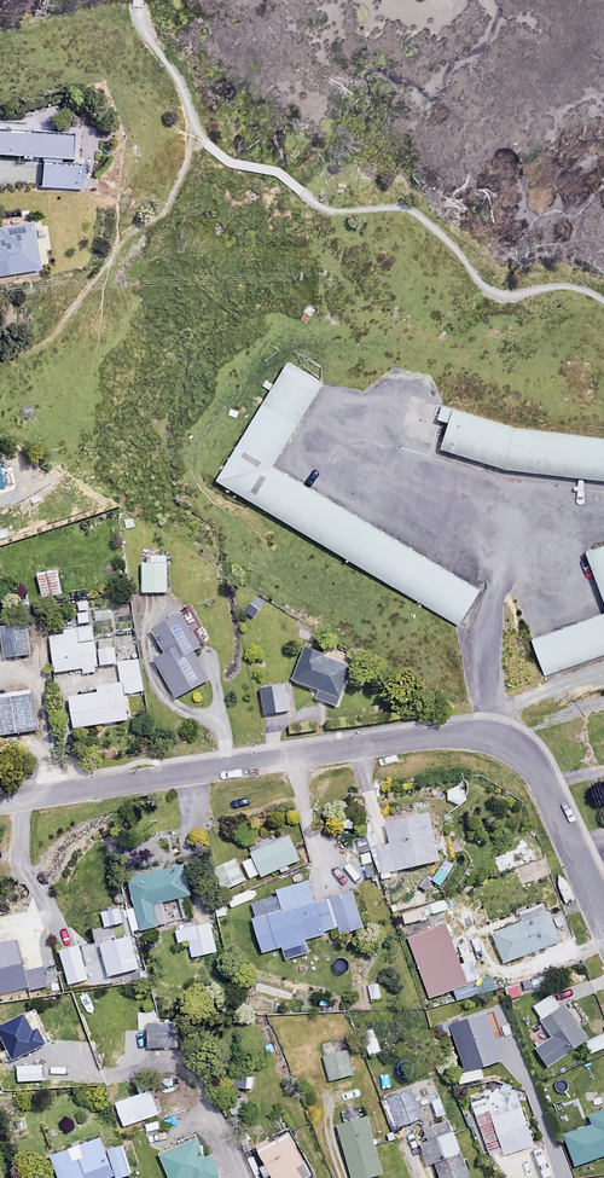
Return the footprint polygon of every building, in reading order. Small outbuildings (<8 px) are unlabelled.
[(0,132),(0,155),(41,157),(40,189),(80,190),(81,163),(71,162),(72,135),(0,132)] [(32,224),(0,229),(0,275),(40,269),(32,224)] [(216,465),(453,608),(475,571),(271,448),(318,370),(285,350),(216,465)] [(528,416),(447,393),(434,436),(523,454),(603,465),(603,427),(528,416)] [(581,536),(602,595),(529,621),(546,668),(603,648),(603,527),(581,536)] [(167,551),(160,551),(160,555),(146,555),(146,564),(142,563),(142,592),(166,593),(167,551)] [(60,594),(56,569),(37,573),(41,597),(60,594)] [(87,621),(85,601),(72,602),(74,622),(87,621)] [(200,648),(181,614),(153,629),(166,654),(154,660),(176,698),(209,680),(193,652),(200,648)] [(30,655),(27,624),(1,627),(4,657),(30,655)] [(93,640),(90,626),(48,632),(54,671),(82,667),(82,672),(97,670),(96,666),(115,663),(111,637),(93,640)] [(350,667),(305,649),(292,680),(311,688),(309,694),(335,704),(350,667)] [(141,691),(138,659),(117,661),(119,683),(127,682),(128,692),(141,691)] [(128,719),(123,683),(96,687),(97,693),(68,697),(72,727),(128,719)] [(288,710),(284,685),(259,688),(263,714),(288,710)] [(33,694),(0,699),(0,734),(38,729),(33,694)] [(435,841),(429,815),(385,824),(390,844),(375,847),(381,874),(439,861),(437,851),(444,850),(441,840),(435,841)] [(299,860),(289,837),(251,853),(260,876),(299,860)] [(243,879),(233,857),(212,866),(223,889),(243,879)] [(444,859),(431,878),(442,885),(455,867),(444,859)] [(189,903),(187,894),(190,893),(182,864),(124,880),(138,930),(166,922),(161,901),(178,896),(181,906),(189,903)] [(277,892),(278,896),(248,905),(262,951),(323,934),(322,931),(337,927),(339,934),(362,928),(352,892),(314,903),(308,883),(277,892)] [(241,913),(233,896),(224,900),(232,917),(241,913)] [(560,942),(550,913),(542,916),(538,905),(524,910),(528,921),(494,933),(504,962),(560,942)] [(214,951),(208,921),(173,927),(176,942),(187,940),(190,956),(214,951)] [(467,984),(445,923),(407,937),(429,998),(467,984)] [(138,968),(130,936),(100,944),(109,976),(138,968)] [(559,1008),(551,995),(533,1006),(553,1038),(534,1049),(545,1067),(588,1040),(579,1025),(584,1022),(571,1001),(559,1008)] [(379,1050),(372,1032),(360,1037),(366,1055),(379,1050)] [(353,1073),(346,1050),(322,1057),(328,1080),(353,1073)] [(266,1067),(255,1068),(258,1087),(268,1086),(266,1067)] [(481,1079),(479,1068),(461,1072),(463,1082),(481,1079)] [(128,1080),(127,1070),(101,1072),(102,1083),(128,1080)] [(158,1117),(149,1088),(114,1099),(123,1127),(158,1117)] [(422,1118),(412,1090),(380,1101),(390,1129),(422,1118)] [(246,1108),(240,1096),(226,1102),(231,1114),(246,1108)] [(488,1111),(483,1097),(469,1102),(486,1152),(501,1146),(504,1154),(533,1144),(518,1100),(488,1111)] [(590,1116),(592,1124),(564,1134),(575,1166),(603,1156),(603,1111),(590,1116)] [(367,1118),(338,1126),(352,1177),(365,1177),(382,1173),(367,1118)] [(449,1121),(427,1130),(430,1139),(422,1143),(428,1160),(433,1158),(440,1177),(471,1177),(449,1121)] [(288,1132),(258,1147),(274,1177),(308,1177),(312,1176),(288,1132)] [(99,1137),(49,1156),(57,1177),(105,1177),(129,1169),(120,1145),(104,1150),(99,1137)] [(196,1138),(158,1153),(168,1177),(216,1177),(220,1176),(212,1154),(204,1157),(196,1138)]
